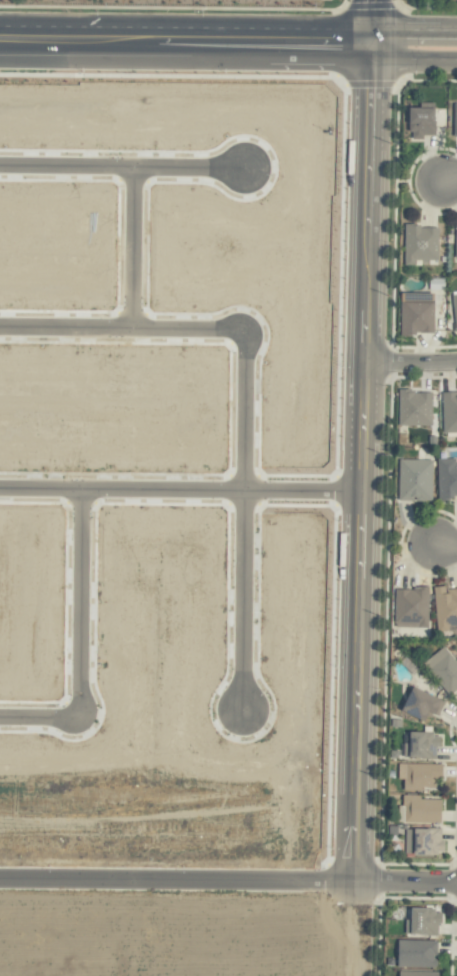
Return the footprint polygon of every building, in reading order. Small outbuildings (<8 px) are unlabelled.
[(437,107),(411,107),(411,139),(423,139),(423,134),(436,135),(437,107)] [(439,225),(405,226),(406,265),(416,265),(415,260),(439,259),(439,225)] [(435,335),(435,293),(402,292),(401,334),(435,335)] [(432,426),(433,392),(400,391),(399,425),(432,426)] [(444,433),(456,433),(456,392),(443,392),(444,433)] [(438,498),(456,498),(456,463),(456,458),(438,459),(438,498)] [(432,501),(433,460),(400,459),(399,501),(432,501)] [(436,626),(456,625),(456,589),(445,589),(445,586),(434,587),(436,626)] [(396,588),(396,627),(429,628),(429,589),(396,588)] [(456,690),(456,663),(443,646),(422,664),(450,696),(456,690)] [(427,721),(431,712),(439,715),(445,699),(412,687),(403,712),(427,721)] [(410,733),(410,743),(402,743),(403,759),(438,759),(437,747),(442,747),(442,733),(410,733)] [(436,790),(437,777),(444,778),(444,765),(398,763),(398,780),(404,780),(404,789),(436,790)] [(421,799),(421,796),(405,795),(404,822),(443,823),(443,800),(421,799)] [(443,829),(406,829),(406,855),(446,855),(446,840),(442,840),(443,829)] [(443,910),(414,909),(413,920),(406,920),(405,935),(439,936),(439,925),(443,925),(443,910)] [(399,967),(437,968),(438,941),(399,940),(399,967)]
